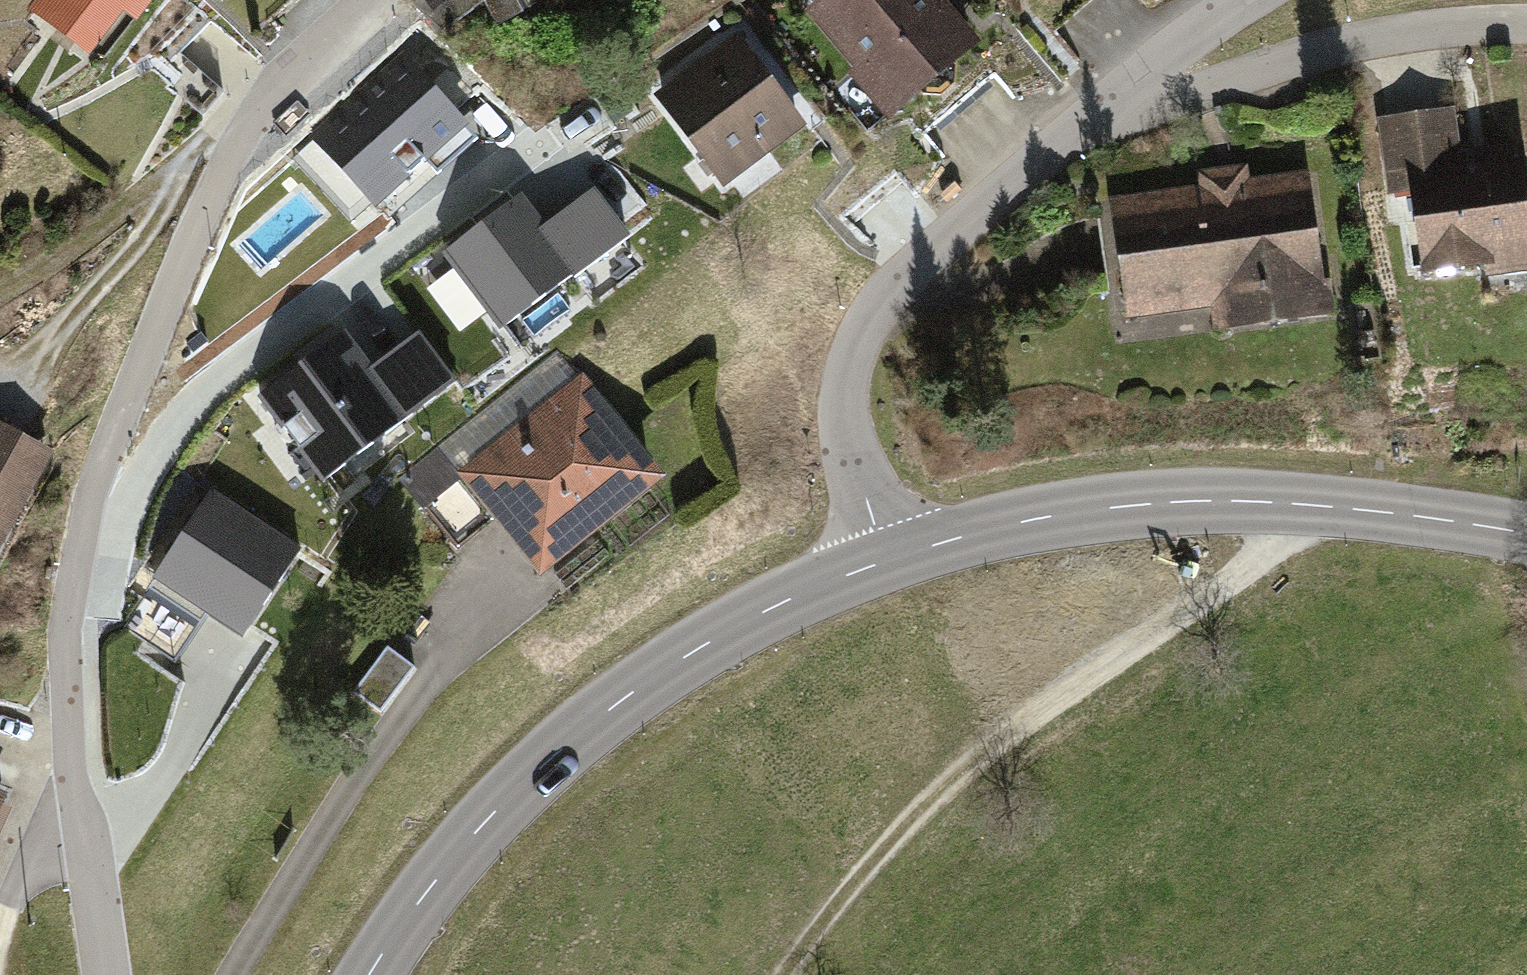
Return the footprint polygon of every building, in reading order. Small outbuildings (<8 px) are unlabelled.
[(104,49),(144,0),(44,0),(104,49)] [(817,12),(891,104),(968,42),(935,0),(832,0),(817,12)] [(665,97),(725,177),(797,123),(737,43),(665,97)] [(477,138),(402,55),(313,135),(375,204),(424,159),(437,174),(477,138)] [(1410,164),(1423,268),(1526,255),(1526,249),(1515,151),(1410,164)] [(1308,186),(1108,206),(1121,346),(1322,326),(1308,186)] [(593,192),(543,229),(576,272),(577,275),(627,237),(593,192)] [(543,229),(519,197),(445,253),(502,327),(576,272),(543,229)] [(342,334),(260,394),(323,480),(406,419),(369,370),(342,334)] [(369,370),(406,419),(454,382),(418,334),(369,370)] [(582,387),(469,475),(541,566),(654,477),(582,387)] [(43,455),(0,433),(0,539),(43,455)] [(212,490),(155,577),(243,634),(300,548),(212,490)] [(12,801),(0,795),(0,825),(12,801)]
